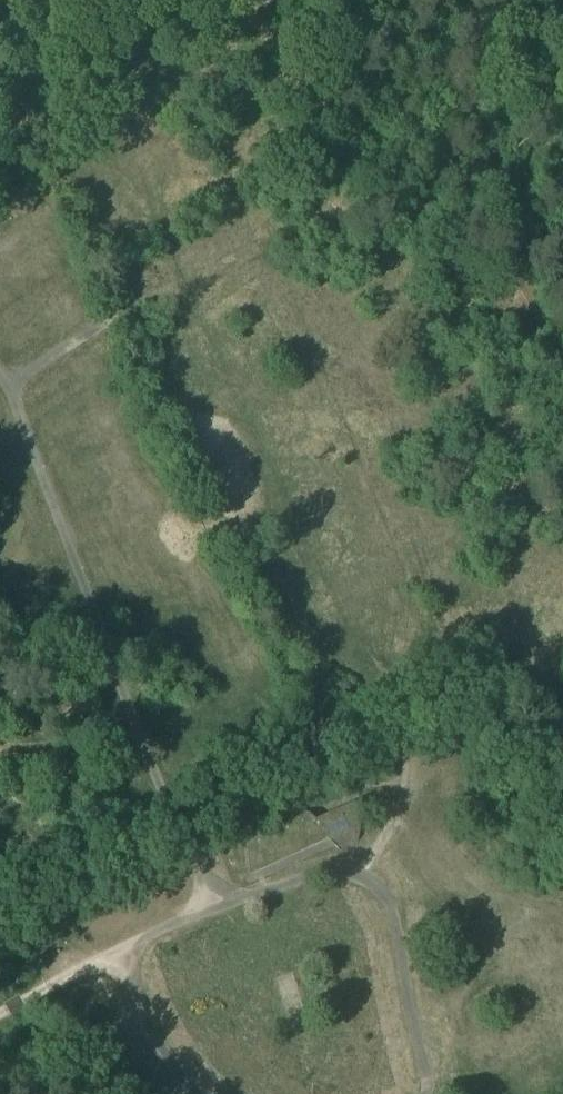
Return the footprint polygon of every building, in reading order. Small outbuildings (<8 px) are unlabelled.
[(164,352),(170,371),(182,367),(175,348),(164,352)] [(552,928),(562,936),(562,920),(559,917),(552,928)]
